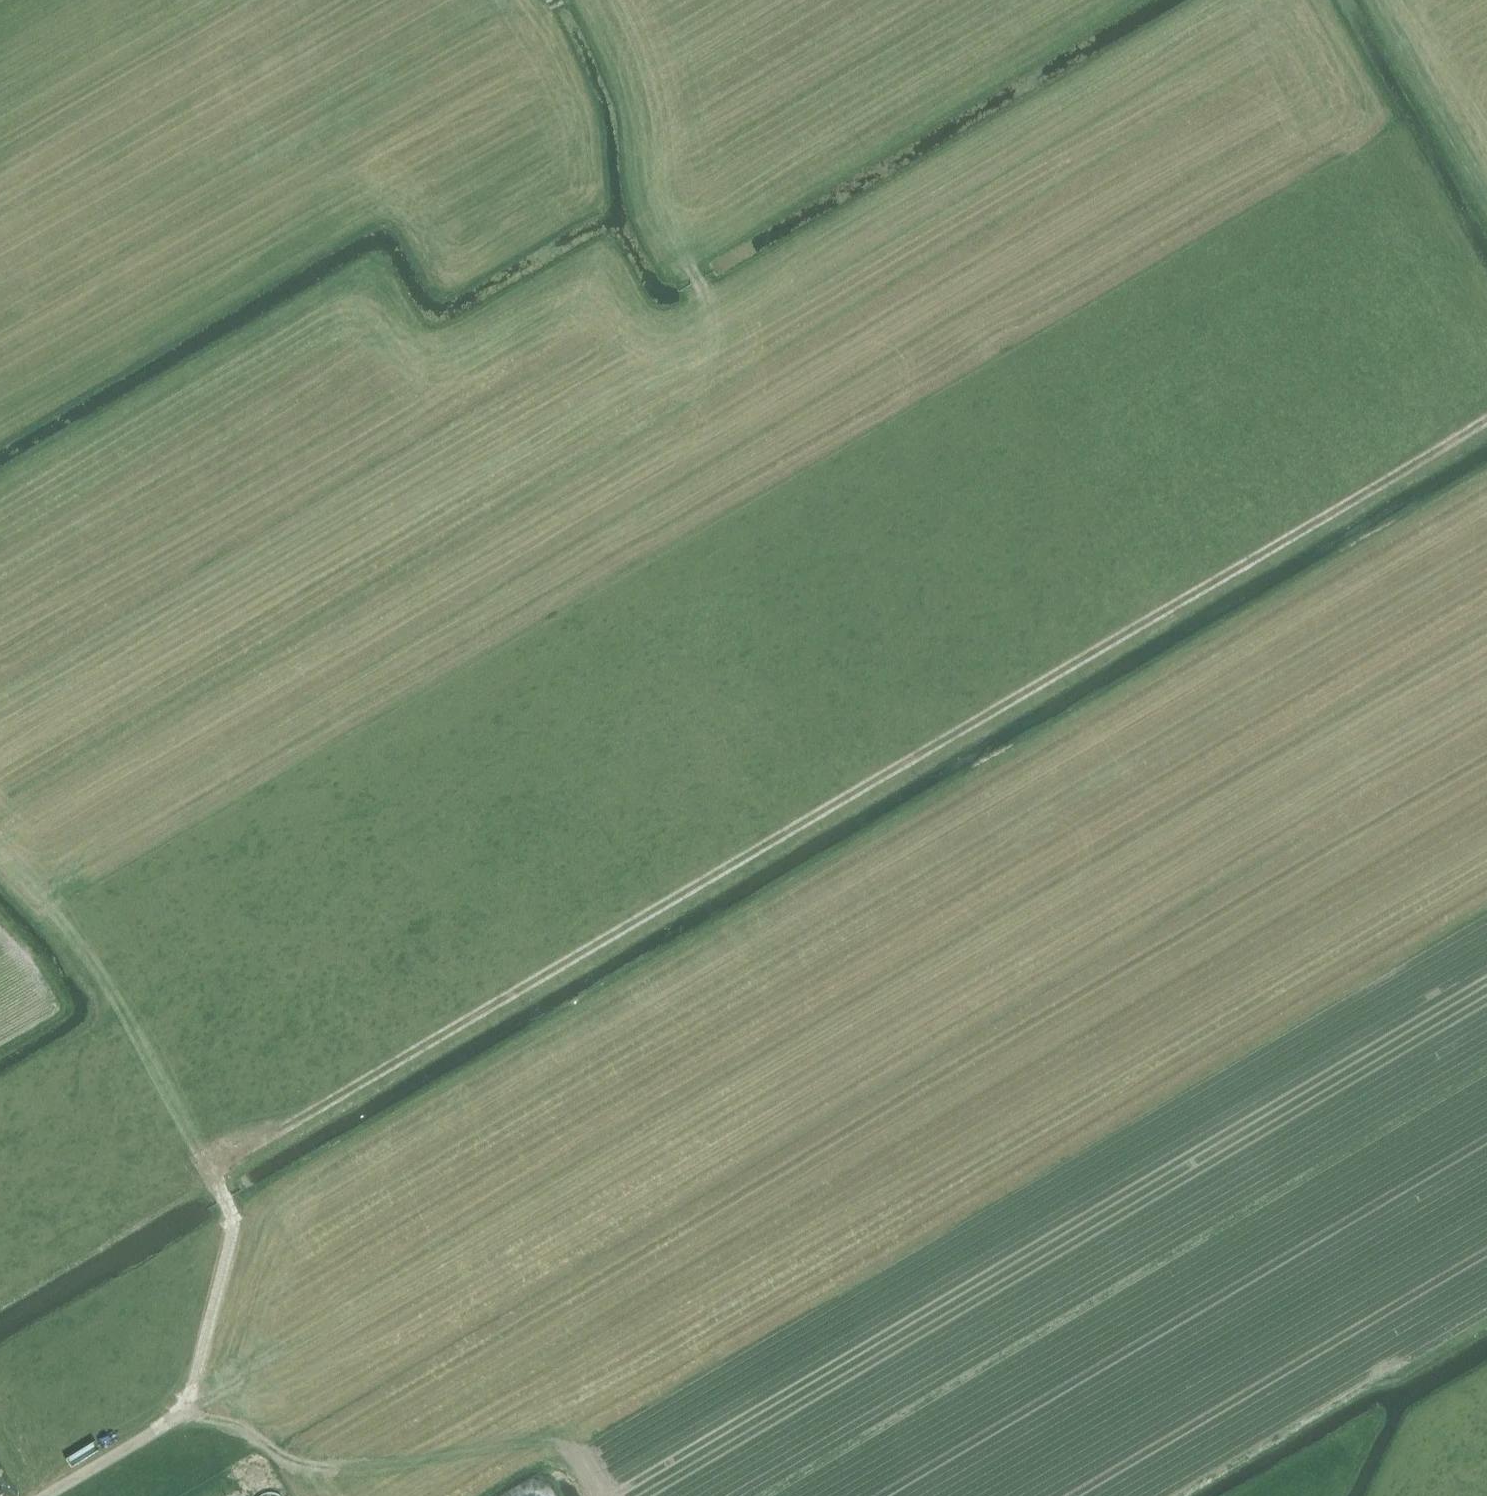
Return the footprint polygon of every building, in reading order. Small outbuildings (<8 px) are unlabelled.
[(286,1495),(283,1490),(280,1487),(276,1484),(269,1482),(262,1483),(255,1487),(252,1490),(250,1493),(249,1495),(286,1495)]
